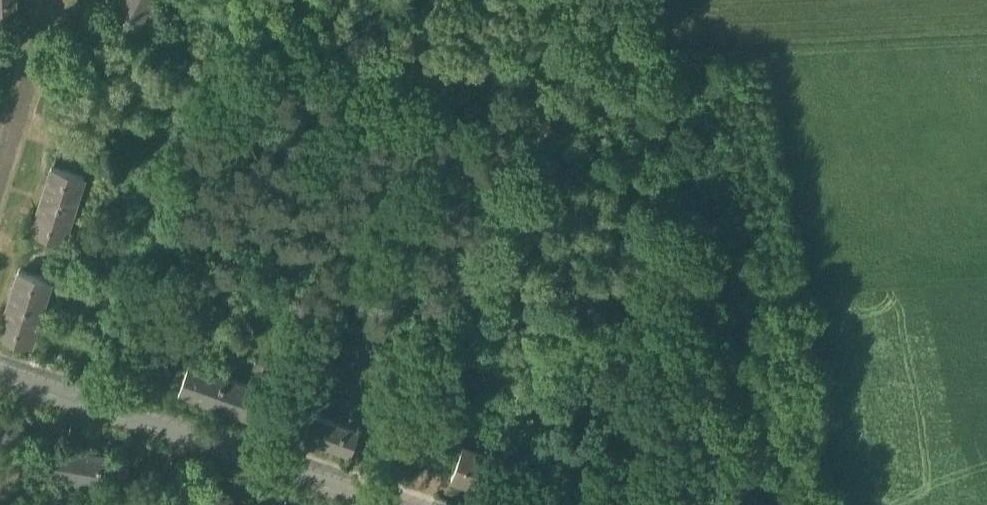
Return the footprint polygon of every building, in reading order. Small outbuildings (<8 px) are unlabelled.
[(16,12),(15,0),(0,0),(0,12),(16,12)] [(110,18),(135,32),(152,0),(120,0),(110,18)] [(85,176),(51,166),(45,186),(49,188),(45,200),(74,209),(85,176)] [(74,209),(45,200),(41,213),(37,211),(30,232),(64,242),(74,209)] [(60,249),(28,239),(25,251),(56,260),(60,249)] [(56,260),(25,251),(21,262),(53,271),(56,260)] [(52,280),(18,269),(12,290),(17,291),(13,304),(42,313),(52,280)] [(13,304),(9,316),(3,315),(0,326),(0,336),(31,346),(42,313),(13,304)] [(162,358),(151,354),(144,375),(155,379),(162,358)] [(225,376),(188,363),(178,391),(215,404),(225,376)] [(261,389),(225,376),(215,404),(251,418),(261,389)] [(279,400),(268,396),(261,417),(272,421),(279,400)] [(359,431),(312,413),(303,437),(351,454),(359,431)] [(2,419),(0,430),(0,444),(19,447),(23,423),(2,419)] [(452,448),(441,444),(432,470),(443,474),(452,448)] [(495,457),(462,445),(451,478),(483,489),(495,457)] [(104,455),(53,446),(49,475),(99,483),(104,455)] [(130,461),(109,457),(105,482),(126,485),(130,461)] [(167,504),(180,504),(186,490),(174,486),(167,504)] [(205,493),(200,504),(223,504),(225,500),(205,493)]
